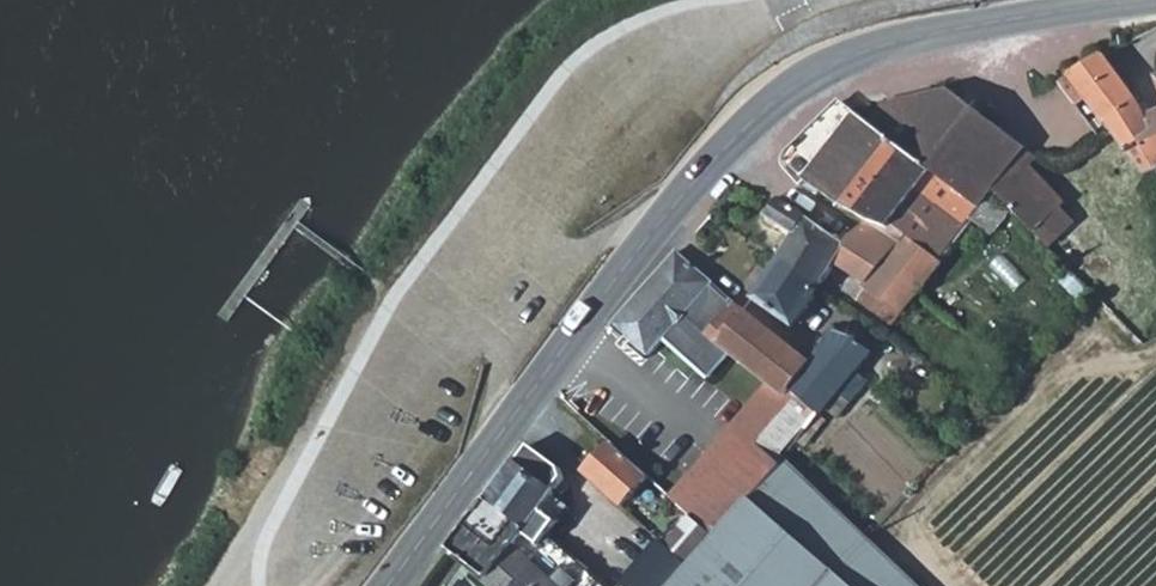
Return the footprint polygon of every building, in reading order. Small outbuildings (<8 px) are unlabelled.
[(1150,159),(1155,169),(1155,168),(1155,112),(1148,115),(1104,57),(1064,85),(1076,103),(1086,96),(1114,134),(1136,165),(1150,159)] [(855,109),(845,100),(827,117),(855,109)] [(926,110),(918,111),(903,131),(998,198),(999,197),(1016,178),(1012,174),(1020,165),(953,101),(924,103),(926,110)] [(895,114),(918,111),(926,110),(924,103),(892,105),(895,114)] [(878,114),(903,131),(918,111),(895,114),(892,105),(886,105),(878,114)] [(840,206),(864,217),(895,232),(898,228),(939,166),(873,119),(869,123),(855,109),(827,117),(792,154),(790,168),(805,189),(808,185),(840,206)] [(978,222),(998,198),(903,131),(878,114),(873,119),(939,166),(898,228),(946,261),(978,222)] [(1016,178),(1024,169),(1020,165),(1012,174),(1016,178)] [(1033,178),(1024,169),(1016,178),(1025,187),(1033,178)] [(1025,187),(1016,178),(999,197),(1014,213),(1035,196),(1025,187)] [(1042,242),(1058,225),(1062,220),(1035,196),(1014,213),(1042,242)] [(998,198),(978,222),(994,235),(1003,224),(1014,213),(999,197),(998,198)] [(865,288),(888,255),(852,237),(846,245),(841,241),(812,221),(782,202),(771,218),(797,237),(781,261),(821,288),(836,268),(865,288)] [(1033,252),(1042,242),(1014,213),(1003,224),(1033,252)] [(903,314),(946,261),(898,228),(895,232),(864,217),(852,237),(888,255),(865,288),(867,289),(903,314)] [(1042,242),(1054,253),(1070,237),(1058,225),(1042,242)] [(1045,263),(1054,253),(1042,242),(1033,252),(1045,263)] [(742,310),(677,253),(614,326),(649,357),(664,341),(710,381),(732,356),(715,342),(742,310)] [(754,300),(793,328),(821,288),(781,261),(754,300)] [(859,303),(892,327),(903,314),(867,289),(859,303)] [(774,393),(676,502),(692,518),(713,536),(783,457),(819,416),(788,389),(810,364),(742,310),(715,342),(732,356),(761,381),(774,393)] [(819,416),(834,400),(852,380),(855,377),(870,360),(838,332),(815,358),(810,364),(788,389),(819,416)] [(864,390),(852,380),(834,400),(845,411),(864,390)] [(623,506),(649,478),(612,445),(587,473),(623,506)] [(513,466),(452,552),(492,585),(602,585),(548,538),(569,509),(553,497),(563,484),(565,480),(564,475),(563,472),(532,447),(516,467),(513,466)] [(678,585),(849,585),(751,501),(678,585)] [(713,536),(692,518),(678,533),(671,528),(622,585),(623,585),(670,585),(713,536)]
